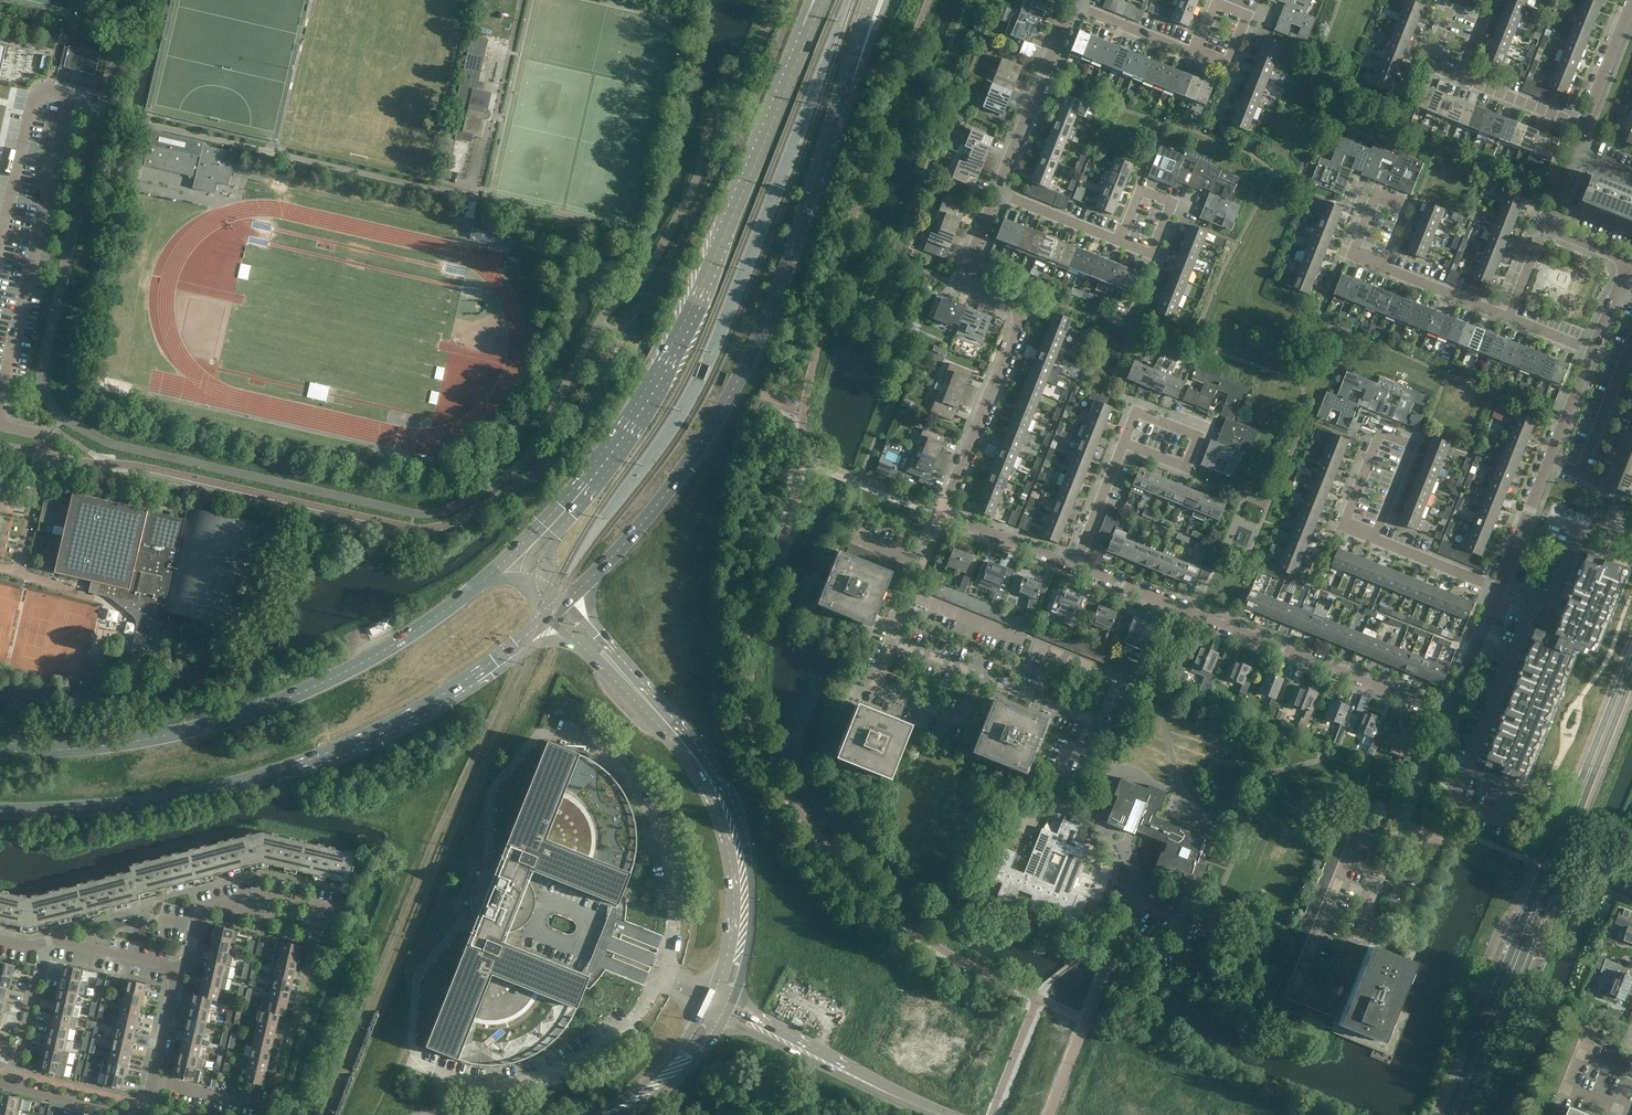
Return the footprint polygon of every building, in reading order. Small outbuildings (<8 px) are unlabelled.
[(1046,6),(1049,0),(1018,0),(1015,8),(1041,19),(1046,6)] [(1113,0),(1106,0),(1103,7),(1109,10),(1113,0)] [(1120,0),(1113,0),(1109,10),(1115,12),(1120,0)] [(1126,2),(1122,1),(1121,0),(1120,0),(1115,12),(1121,15),(1126,2)] [(1197,2),(1193,0),(1179,0),(1176,8),(1192,14),(1197,2)] [(1282,2),(1283,0),(1287,2),(1286,5),(1297,10),(1306,14),(1311,0),(1277,0),(1282,2)] [(1432,6),(1426,3),(1425,5),(1411,0),(1408,0),(1403,12),(1420,18),(1421,15),(1424,8),(1430,10),(1432,6)] [(1526,6),(1510,0),(1509,0),(1504,12),(1521,19),(1526,6)] [(1596,20),(1601,8),(1585,1),(1580,13),(1596,20)] [(1128,17),(1133,5),(1126,2),(1121,15),(1128,17)] [(1134,20),(1139,7),(1133,5),(1128,17),(1134,20)] [(1316,18),(1306,14),(1297,10),(1286,5),(1285,6),(1284,5),(1284,6),(1280,18),(1282,19),(1280,24),(1277,23),(1275,30),(1274,29),(1274,30),(1286,35),(1289,28),(1291,23),(1301,27),(1296,39),(1300,41),(1299,42),(1302,43),(1302,42),(1306,43),(1316,18)] [(1140,22),(1145,10),(1139,7),(1134,20),(1140,22)] [(1031,44),(1037,30),(1041,19),(1015,8),(1009,23),(1015,26),(1014,27),(1022,30),(1019,39),(1031,44)] [(1187,27),(1192,14),(1176,8),(1171,20),(1187,27)] [(1427,18),(1421,15),(1420,18),(1403,12),(1399,24),(1415,31),(1416,28),(1419,20),(1425,22),(1427,18)] [(1516,31),(1521,19),(1504,12),(1500,24),(1516,31)] [(1591,32),(1596,20),(1580,13),(1575,25),(1591,32)] [(1422,30),(1416,28),(1415,31),(1399,24),(1394,36),(1410,43),(1411,40),(1414,33),(1420,35),(1422,30)] [(1511,43),(1516,31),(1500,24),(1495,37),(1511,43)] [(1587,45),(1591,32),(1575,25),(1570,38),(1587,45)] [(1081,56),(1089,35),(1079,31),(1080,31),(1079,30),(1070,52),(1071,52),(1081,56)] [(1092,60),(1100,39),(1089,35),(1081,56),(1092,60)] [(482,119),(485,109),(488,109),(491,93),(477,90),(488,40),(471,36),(455,109),(454,108),(450,129),(457,131),(448,170),(465,174),(464,174),(473,134),(482,136),(485,120),(482,119)] [(1417,42),(1411,40),(1410,43),(1394,36),(1389,49),(1405,55),(1406,52),(1409,45),(1415,47),(1417,42)] [(1506,55),(1511,43),(1495,37),(1490,49),(1506,55)] [(1253,51),(1259,53),(1260,50),(1276,57),(1281,44),(1265,38),(1260,48),(1255,46),(1253,51)] [(1582,57),(1587,45),(1570,38),(1565,50),(1582,57)] [(1102,64),(1110,43),(1100,39),(1092,60),(1102,64)] [(1112,68),(1120,48),(1110,43),(1102,64),(1112,68)] [(95,75),(95,74),(100,53),(69,45),(68,48),(65,47),(60,66),(64,67),(64,68),(95,75)] [(1122,72),(1130,52),(1120,48),(1112,68),(1122,72)] [(1412,55),(1406,52),(1405,55),(1389,49),(1384,61),(1400,67),(1401,65),(1404,57),(1410,59),(1412,55)] [(1501,68),(1506,55),(1490,49),(1485,62),(1501,68)] [(1272,69),(1276,57),(1260,50),(1259,53),(1256,61),(1250,58),(1248,63),(1254,65),(1255,63),(1272,69)] [(1577,69),(1582,57),(1565,50),(1560,62),(1577,69)] [(1133,76),(1141,56),(1130,52),(1122,72),(1133,76)] [(1143,81),(1152,60),(1141,56),(1133,76),(1143,81)] [(989,73),(986,81),(1012,91),(1015,85),(1017,86),(1017,85),(1015,84),(1022,66),(1002,58),(995,76),(989,73)] [(1154,85),(1162,64),(1152,60),(1143,81),(1154,85)] [(1407,67),(1401,65),(1400,67),(1384,61),(1379,73),(1396,80),(1397,77),(1399,70),(1405,72),(1407,67)] [(1572,81),(1577,69),(1560,62),(1555,75),(1572,81)] [(1267,82),(1272,69),(1255,63),(1254,65),(1251,73),(1245,71),(1243,75),(1249,78),(1250,75),(1267,82)] [(1164,89),(1172,68),(1162,64),(1154,85),(1164,89)] [(1174,93),(1182,72),(1172,68),(1164,89),(1174,93)] [(1185,97),(1193,77),(1182,72),(1174,93),(1185,97)] [(1402,79),(1397,77),(1396,80),(1379,73),(1374,86),(1390,92),(1395,82),(1401,84),(1402,79)] [(1262,94),(1267,82),(1250,75),(1249,78),(1246,85),(1240,83),(1238,88),(1244,90),(1245,87),(1262,94)] [(1567,94),(1572,81),(1555,75),(1550,88),(1552,88),(1558,91),(1564,93),(1567,94)] [(1195,101),(1203,81),(1193,77),(1185,97),(1195,101)] [(1529,93),(1533,81),(1527,79),(1522,91),(1529,93)] [(1012,98),(1010,97),(1012,91),(986,81),(983,87),(989,89),(982,107),(1003,115),(1010,97),(1012,98)] [(1213,85),(1203,81),(1195,101),(1205,105),(1204,106),(1205,106),(1214,84),(1213,84),(1213,85)] [(1535,96),(1540,84),(1533,81),(1529,93),(1535,96)] [(1541,98),(1546,86),(1540,84),(1535,96),(1541,98)] [(1429,110),(1436,91),(1426,87),(1426,86),(1418,106),(1419,106),(1429,110)] [(1552,88),(1550,88),(1546,86),(1541,98),(1547,101),(1552,88)] [(1257,106),(1262,94),(1245,87),(1244,90),(1241,98),(1235,95),(1233,100),(1239,102),(1240,99),(1257,106)] [(1553,103),(1558,91),(1552,88),(1547,101),(1553,103)] [(1086,101),(1089,93),(1077,89),(1074,96),(1086,101)] [(1128,89),(1126,94),(1136,99),(1138,94),(1128,89)] [(1440,114),(1447,95),(1436,91),(1429,110),(1440,114)] [(1559,106),(1564,93),(1558,91),(1553,103),(1559,106)] [(1570,96),(1567,94),(1564,93),(1559,106),(1566,108),(1570,96)] [(1065,95),(1060,107),(1076,114),(1081,101),(1065,95)] [(1450,118),(1457,99),(1447,95),(1440,114),(1450,118)] [(1252,119),(1257,106),(1240,99),(1239,102),(1236,110),(1230,108),(1229,112),(1234,115),(1235,112),(1252,119)] [(1460,122),(1467,103),(1457,99),(1450,118),(1460,122)] [(1470,126),(1478,107),(1467,103),(1460,122),(1470,126)] [(1071,127),(1076,114),(1060,107),(1055,120),(1071,127)] [(1480,130),(1488,111),(1478,107),(1470,126),(1480,130)] [(1490,134),(1498,115),(1488,111),(1480,130),(1490,134)] [(958,112),(954,121),(960,123),(964,115),(958,112)] [(1247,131),(1252,119),(1235,112),(1234,115),(1231,122),(1225,120),(1224,124),(1230,127),(1231,125),(1247,131)] [(1501,138),(1508,119),(1498,115),(1490,134),(1489,139),(1499,143),(1501,138)] [(1511,143),(1519,123),(1508,119),(1501,138),(1511,143)] [(1067,139),(1071,127),(1055,120),(1050,132),(1067,139)] [(1522,147),(1529,128),(1519,123),(1511,143),(1522,147)] [(1530,155),(1532,151),(1539,132),(1529,128),(1522,147),(1520,151),(1530,155)] [(968,148),(966,155),(984,162),(990,147),(988,147),(989,145),(989,146),(991,142),(989,142),(991,138),(993,139),(994,138),(972,129),(971,130),(973,131),(967,147),(965,146),(964,147),(968,148)] [(206,143),(151,130),(151,131),(152,131),(144,165),(196,177),(193,188),(215,193),(218,183),(228,185),(233,164),(234,164),(223,161),(225,150),(205,145),(205,144),(206,144),(206,143)] [(1062,151),(1067,139),(1050,132),(1045,145),(1062,151)] [(1542,155),(1549,136),(1539,132),(1532,151),(1542,155)] [(1560,140),(1549,136),(1542,155),(1552,159),(1552,160),(1561,139),(1560,139),(1560,140)] [(1364,172),(1373,149),(1372,149),(1341,137),(1332,161),(1342,165),(1347,153),(1357,158),(1353,168),(1363,172),(1364,172)] [(1384,158),(1396,162),(1399,153),(1375,143),(1372,149),(1373,149),(1364,172),(1363,172),(1362,175),(1362,176),(1363,175),(1375,180),(1384,158)] [(1057,163),(1062,151),(1045,145),(1040,157),(1057,163)] [(1186,155),(1185,155),(1160,145),(1159,149),(1158,149),(1157,151),(1158,151),(1156,155),(1169,159),(1164,170),(1159,168),(1159,167),(1152,165),(1147,177),(1148,178),(1148,177),(1154,180),(1155,177),(1161,179),(1160,182),(1172,187),(1173,188),(1175,181),(1176,180),(1175,180),(1181,168),(1184,159),(1186,155)] [(1486,147),(1483,153),(1494,157),(1496,150),(1486,147)] [(1201,187),(1210,165),(1213,159),(1187,149),(1185,155),(1186,155),(1184,159),(1181,168),(1175,180),(1176,180),(1175,181),(1182,183),(1183,182),(1188,184),(1187,185),(1199,190),(1199,191),(1200,191),(1201,187)] [(1408,167),(1421,172),(1422,169),(1423,169),(1424,167),(1423,167),(1424,163),(1399,153),(1396,162),(1392,172),(1387,184),(1386,185),(1387,186),(1387,185),(1399,190),(1411,194),(1411,195),(1412,195),(1417,182),(1410,179),(1409,180),(1404,178),(1408,167)] [(978,178),(984,162),(966,155),(964,154),(961,161),(959,161),(959,162),(960,162),(954,178),(952,177),(952,178),(974,187),(972,186),(973,181),(975,182),(976,179),(975,178),(976,177),(978,178)] [(1052,175),(1057,163),(1040,157),(1036,169),(1052,175)] [(1354,170),(1352,170),(1342,166),(1342,165),(1332,161),(1321,157),(1311,182),(1315,184),(1315,185),(1317,186),(1317,185),(1321,186),(1326,174),(1348,182),(1353,170),(1354,171),(1354,170)] [(1081,170),(1085,160),(1080,158),(1076,168),(1081,170)] [(1132,165),(1116,158),(1111,170),(1128,177),(1132,165)] [(1241,177),(1210,165),(1201,187),(1208,190),(1208,188),(1212,190),(1210,193),(1221,197),(1221,198),(1231,202),(1241,177)] [(1047,188),(1052,175),(1036,169),(1031,182),(1033,182),(1039,185),(1045,188),(1047,188)] [(1123,189),(1128,177),(1111,170),(1106,182),(1123,189)] [(1387,184),(1392,172),(1385,170),(1380,182),(1387,184)] [(1631,219),(1631,192),(1597,178),(1597,177),(1596,177),(1587,201),(1631,219)] [(1034,197),(1039,185),(1033,182),(1028,195),(1034,197)] [(1118,201),(1123,189),(1106,182),(1101,195),(1118,201)] [(1346,188),(1334,183),(1331,190),(1344,195),(1343,194),(1346,188)] [(1040,200),(1045,188),(1039,185),(1034,197),(1040,200)] [(1086,189),(1079,186),(1078,186),(1073,199),(1080,201),(1086,189)] [(1046,202),(1051,190),(1047,188),(1045,188),(1040,200),(1046,202)] [(1053,205),(1058,193),(1051,190),(1046,202),(1053,205)] [(1509,192),(1504,204),(1520,211),(1525,198),(1509,192)] [(1059,207),(1064,195),(1058,193),(1053,205),(1059,207)] [(1241,206),(1231,202),(1221,198),(1221,197),(1210,193),(1209,193),(1209,194),(1205,206),(1207,206),(1204,212),(1202,211),(1200,217),(1199,217),(1199,218),(1212,223),(1215,216),(1214,216),(1216,210),(1227,214),(1222,227),(1225,228),(1225,229),(1227,230),(1227,229),(1231,231),(1241,206)] [(1070,197),(1064,195),(1059,207),(1065,210),(1070,197)] [(1113,215),(1118,201),(1101,195),(1096,208),(1113,215)] [(940,220),(937,227),(955,234),(961,219),(960,218),(960,217),(961,217),(962,214),(961,214),(962,209),(965,210),(943,201),(943,202),(944,203),(938,218),(936,218),(936,219),(940,220)] [(1344,208),(1328,201),(1323,214),(1339,220),(1341,217),(1344,210),(1349,212),(1351,207),(1345,205),(1344,208)] [(1445,209),(1429,203),(1424,215),(1440,222),(1445,209)] [(1515,223),(1520,211),(1504,204),(1499,217),(1515,223)] [(1346,220),(1341,217),(1339,220),(1323,214),(1318,226),(1335,233),(1336,230),(1339,222),(1344,225),(1346,220)] [(1435,234),(1440,222),(1424,215),(1419,227),(1435,234)] [(1510,236),(1515,223),(1499,217),(1494,229),(1510,236)] [(1006,243),(1015,223),(1005,219),(1005,218),(1004,218),(996,240),(996,239),(1006,243)] [(1016,247),(1025,227),(1015,223),(1006,243),(1016,247)] [(1207,232),(1190,225),(1186,236),(1180,234),(1178,238),(1184,241),(1185,238),(1202,245),(1207,232)] [(949,250),(955,234),(937,227),(935,226),(932,233),(930,233),(932,234),(925,250),(924,249),(923,250),(946,259),(946,258),(943,257),(945,253),(946,254),(948,250),(947,250),(947,249),(949,250)] [(1341,232),(1336,230),(1335,233),(1318,226),(1313,238),(1330,245),(1331,242),(1334,235),(1340,237),(1341,232)] [(1025,254),(1035,231),(1025,227),(1016,247),(1015,250),(1025,254)] [(1431,246),(1435,234),(1419,227),(1414,239),(1431,246)] [(1505,248),(1510,236),(1494,229),(1489,241),(1505,248)] [(1036,258),(1045,235),(1035,231),(1025,254),(1036,258)] [(1045,266),(1055,239),(1045,235),(1036,258),(1034,262),(1045,266)] [(1218,236),(1214,245),(1221,248),(1225,239),(1218,236)] [(1197,257),(1202,245),(1185,238),(1184,241),(1181,248),(1175,246),(1174,251),(1179,253),(1180,250),(1197,257)] [(1336,245),(1331,242),(1330,245),(1313,238),(1308,251),(1325,257),(1326,254),(1329,247),(1335,249),(1336,245)] [(1058,264),(1066,243),(1055,239),(1045,266),(1055,270),(1058,264)] [(1426,259),(1431,246),(1414,239),(1409,252),(1426,259)] [(1500,260),(1505,248),(1489,241),(1484,254),(1500,260)] [(1068,268),(1076,247),(1066,243),(1058,264),(1068,268)] [(1078,272),(1087,252),(1076,247),(1068,268),(1078,272)] [(1192,269),(1197,257),(1180,250),(1179,253),(1176,261),(1171,258),(1169,263),(1174,265),(1175,263),(1192,269)] [(1332,257),(1326,254),(1325,257),(1308,251),(1303,263),(1320,270),(1321,267),(1324,259),(1330,262),(1332,257)] [(1089,276),(1097,256),(1087,252),(1078,272),(1089,276)] [(1496,272),(1500,260),(1484,254),(1479,266),(1496,272)] [(1099,280),(1107,260),(1097,256),(1089,276),(1099,280)] [(1109,284),(1118,264),(1107,260),(1099,280),(1109,284)] [(1012,261),(1010,266),(1019,270),(1021,265),(1012,261)] [(1187,282),(1192,269),(1175,263),(1174,265),(1171,273),(1166,271),(1164,275),(1169,278),(1170,275),(1187,282)] [(1327,269),(1321,267),(1320,270),(1303,263),(1298,275),(1315,282),(1316,279),(1319,272),(1325,274),(1327,269)] [(1120,289),(1128,268),(1118,264),(1109,284),(1120,289)] [(1491,285),(1496,272),(1479,266),(1474,278),(1476,279),(1482,282),(1488,284),(1491,285)] [(1138,272),(1128,268),(1120,289),(1130,293),(1139,272),(1138,271),(1138,272)] [(1031,269),(1029,274),(1040,278),(1042,273),(1031,269)] [(1453,284),(1458,272),(1451,269),(1447,281),(1453,284)] [(1459,286),(1464,274),(1458,272),(1453,284),(1459,286)] [(1346,298),(1354,279),(1344,275),(1344,274),(1343,274),(1335,294),(1336,295),(1336,294),(1346,298)] [(1465,289),(1470,277),(1464,274),(1459,286),(1465,289)] [(1182,294),(1187,282),(1170,275),(1169,278),(1166,285),(1161,283),(1159,287),(1164,290),(1165,287),(1182,294)] [(1322,282),(1316,279),(1315,282),(1298,275),(1293,288),(1310,294),(1314,284),(1320,286),(1322,282)] [(1476,279),(1474,278),(1470,277),(1465,289),(1471,291),(1476,279)] [(1356,302),(1364,283),(1354,279),(1346,298),(1356,302)] [(1477,294),(1482,282),(1476,279),(1471,291),(1477,294)] [(1483,296),(1488,284),(1482,282),(1477,294),(1483,296)] [(1367,306),(1374,287),(1364,283),(1356,302),(1367,306)] [(1490,299),(1492,293),(1494,287),(1491,285),(1488,284),(1483,296),(1490,299)] [(1072,287),(1069,294),(1080,298),(1083,291),(1072,287)] [(1177,306),(1182,294),(1165,287),(1164,290),(1161,297),(1156,295),(1154,300),(1160,302),(1161,300),(1177,306)] [(1377,310),(1384,291),(1374,287),(1367,306),(1377,310)] [(1387,314),(1395,295),(1384,291),(1377,310),(1387,314)] [(953,323),(958,325),(965,306),(952,301),(951,303),(947,301),(948,299),(937,295),(936,296),(938,296),(930,317),(928,316),(928,317),(939,321),(939,320),(951,324),(950,326),(951,326),(953,323)] [(1398,318),(1405,299),(1395,295),(1387,314),(1398,318)] [(1408,323),(1415,303),(1405,299),(1398,318),(1408,323)] [(1172,319),(1177,306),(1161,300),(1160,302),(1157,310),(1151,308),(1149,312),(1155,315),(1156,312),(1172,319)] [(1418,327),(1426,308),(1415,303),(1408,323),(1418,327)] [(982,313),(965,306),(958,325),(966,328),(965,332),(966,332),(967,330),(982,337),(982,339),(983,339),(992,317),(991,316),(990,318),(986,317),(986,316),(983,315),(981,315),(982,313)] [(1126,316),(1128,311),(1120,308),(1118,313),(1126,316)] [(1429,331),(1436,312),(1426,308),(1418,327),(1429,331)] [(1341,311),(1339,316),(1349,320),(1351,315),(1341,311)] [(1439,335),(1446,315),(1436,312),(1429,331),(1439,335)] [(1054,313),(1049,326),(1066,332),(1071,320),(1054,313)] [(1449,339),(1457,320),(1446,315),(1439,335),(1449,339)] [(1459,343),(1467,324),(1457,320),(1449,339),(1459,343)] [(1470,347),(1477,328),(1467,324),(1459,343),(1470,347)] [(1061,345),(1066,332),(1049,326),(1044,338),(1061,345)] [(1480,351),(1488,332),(1477,328),(1470,347),(1480,351)] [(1072,329),(1070,334),(1081,339),(1083,334),(1072,329)] [(1491,355),(1498,336),(1488,332),(1480,351),(1491,355)] [(1501,359),(1508,340),(1498,336),(1491,355),(1501,359)] [(1056,357),(1061,345),(1044,338),(1039,350),(1056,357)] [(1511,363),(1518,344),(1508,340),(1501,359),(1511,363)] [(1521,367),(1529,348),(1518,344),(1511,363),(1521,367)] [(1532,372),(1539,352),(1529,348),(1521,367),(1532,372)] [(1051,369),(1056,357),(1039,350),(1034,363),(1051,369)] [(1542,376),(1549,356),(1539,352),(1532,372),(1542,376)] [(1552,380),(1560,361),(1549,356),(1542,376),(1552,380)] [(1152,388),(1158,372),(1160,367),(1162,361),(1158,360),(1156,366),(1155,365),(1153,370),(1146,367),(1140,384),(1152,388)] [(1570,365),(1560,361),(1552,380),(1562,384),(1562,385),(1571,364),(1570,364),(1570,365)] [(1140,384),(1146,367),(1133,362),(1127,379),(1140,384)] [(945,380),(943,385),(963,393),(969,378),(967,377),(969,372),(972,372),(950,363),(949,364),(951,365),(945,379),(944,378),(943,379),(945,380)] [(1046,382),(1051,369),(1034,363),(1029,375),(1046,382)] [(1164,393),(1171,377),(1172,372),(1175,366),(1170,364),(1168,370),(1167,370),(1165,374),(1158,372),(1152,388),(1164,393)] [(1208,411),(1217,389),(1221,378),(1196,368),(1194,372),(1193,372),(1192,374),(1193,375),(1192,378),(1200,381),(1200,382),(1201,382),(1204,383),(1200,393),(1188,388),(1183,401),(1184,401),(1190,403),(1196,405),(1208,410),(1207,411),(1208,411)] [(1178,380),(1171,377),(1164,393),(1177,398),(1183,382),(1187,371),(1183,369),(1180,375),(1178,380)] [(1363,392),(1358,404),(1359,404),(1359,405),(1368,409),(1378,384),(1347,371),(1338,396),(1348,399),(1352,388),(1363,392)] [(1041,394),(1046,382),(1029,375),(1025,387),(1041,394)] [(1390,392),(1402,397),(1406,387),(1381,377),(1378,384),(1368,409),(1368,410),(1369,410),(1369,409),(1381,414),(1390,392)] [(1245,388),(1221,378),(1217,389),(1229,394),(1220,416),(1226,418),(1233,421),(1233,420),(1245,388)] [(327,400),(331,385),(312,380),(308,395),(327,400)] [(957,409),(963,393),(943,385),(941,390),(939,389),(939,390),(940,391),(934,406),(933,405),(932,406),(955,415),(955,414),(953,413),(955,408),(957,409)] [(1538,386),(1535,393),(1542,396),(1545,389),(1538,386)] [(1036,406),(1041,394),(1025,387),(1020,400),(1036,406)] [(1415,402),(1427,407),(1428,403),(1429,404),(1430,401),(1429,401),(1431,397),(1406,387),(1402,397),(1398,407),(1393,419),(1393,420),(1394,419),(1417,428),(1417,429),(1418,429),(1423,417),(1416,414),(1416,415),(1410,413),(1415,402)] [(1350,429),(1359,405),(1359,404),(1358,404),(1348,399),(1338,396),(1328,391),(1318,417),(1321,418),(1321,419),(1323,420),(1324,419),(1327,420),(1332,408),(1342,412),(1340,417),(1337,424),(1350,430),(1350,429)] [(1076,394),(1072,392),(1067,404),(1072,406),(1076,408),(1078,401),(1074,399),(1076,394)] [(1095,401),(1090,413),(1107,420),(1112,407),(1106,405),(1109,398),(1092,392),(1089,399),(1095,401)] [(1031,419),(1036,406),(1020,400),(1015,412),(1031,419)] [(1393,419),(1398,407),(1391,404),(1386,416),(1393,419)] [(1027,431),(1031,419),(1015,412),(1010,424),(1027,431)] [(1102,432),(1107,420),(1090,413),(1085,426),(1102,432)] [(1520,413),(1515,426),(1532,433),(1537,420),(1520,413)] [(1258,430),(1233,420),(1233,421),(1226,418),(1221,431),(1219,436),(1217,442),(1229,447),(1231,441),(1230,440),(1232,435),(1243,439),(1239,451),(1243,453),(1242,454),(1244,455),(1244,454),(1248,455),(1258,430)] [(1022,443),(1027,431),(1010,424),(1005,437),(1022,443)] [(1097,445),(1102,432),(1085,426),(1080,438),(1097,445)] [(1527,445),(1532,433),(1515,426),(1510,438),(1527,445)] [(919,445),(917,451),(937,459),(943,444),(941,443),(943,437),(945,438),(946,437),(923,428),(923,429),(925,430),(919,444),(917,443),(917,444),(919,445)] [(1355,445),(1357,440),(1351,438),(1350,440),(1334,433),(1329,446),(1345,453),(1347,450),(1350,442),(1355,445)] [(1017,456),(1022,443),(1005,437),(1000,449),(1017,456)] [(1447,456),(1452,443),(1435,437),(1430,449),(1447,456)] [(1092,457),(1097,445),(1080,438),(1075,450),(1092,457)] [(1522,457),(1527,445),(1510,438),(1505,451),(1522,457)] [(1239,451),(1229,447),(1217,442),(1216,442),(1210,440),(1211,441),(1206,453),(1204,458),(1201,464),(1200,464),(1200,465),(1213,470),(1217,457),(1228,461),(1223,474),(1226,475),(1226,476),(1228,477),(1229,476),(1233,478),(1242,454),(1243,453),(1239,451)] [(443,445),(440,458),(449,460),(452,447),(443,445)] [(1352,452),(1347,450),(1345,453),(1329,446),(1324,458),(1341,465),(1342,462),(1345,454),(1350,457),(1352,452)] [(1012,468),(1017,456),(1000,449),(995,461),(1012,468)] [(1442,468),(1447,456),(1430,449),(1425,461),(1442,468)] [(1087,469),(1092,457),(1075,450),(1070,463),(1087,469)] [(931,474),(937,459),(917,451),(915,456),(913,455),(913,456),(914,456),(908,471),(907,471),(906,472),(928,480),(929,480),(927,479),(929,473),(931,474)] [(1517,470),(1522,457),(1505,451),(1500,463),(1517,470)] [(1619,490),(1631,495),(1631,457),(1619,490)] [(1347,465),(1342,462),(1341,465),(1324,458),(1319,471),(1336,477),(1337,475),(1340,467),(1346,469),(1347,465)] [(1007,480),(1012,468),(995,461),(990,473),(1007,480)] [(1437,480),(1442,468),(1425,461),(1420,474),(1437,480)] [(880,462),(875,472),(888,477),(892,467),(880,462)] [(1082,482),(1087,469),(1070,463),(1065,475),(1082,482)] [(1512,482),(1517,470),(1500,463),(1495,475),(1512,482)] [(1143,496),(1145,491),(1152,474),(1139,469),(1130,491),(1143,496)] [(1342,477),(1337,475),(1336,477),(1319,471),(1314,483),(1331,490),(1332,487),(1335,479),(1341,481),(1342,477)] [(1002,493),(1007,480),(990,473),(985,486),(1002,493)] [(1157,495),(1164,479),(1152,474),(1145,491),(1157,495)] [(1432,493),(1437,480),(1420,474),(1415,486),(1432,493)] [(1077,494),(1082,482),(1065,475),(1061,487),(1077,494)] [(1507,494),(1512,482),(1495,475),(1491,487),(1507,494)] [(1169,500),(1176,483),(1164,479),(1157,495),(1169,500)] [(12,483),(1,481),(0,484),(0,493),(10,495),(12,483)] [(1182,505),(1189,488),(1176,483),(1169,500),(1182,505)] [(1337,489),(1332,487),(1331,490),(1314,483),(1309,495),(1326,502),(1327,499),(1330,491),(1336,494),(1337,489)] [(997,505),(1002,493),(985,486),(980,498),(997,505)] [(1427,505),(1432,493),(1415,486),(1410,498),(1427,505)] [(1072,506),(1077,494),(1061,487),(1056,500),(1072,506)] [(1502,506),(1507,494),(1491,487),(1486,500),(1502,506)] [(1194,510),(1201,493),(1189,488),(1182,505),(1194,510)] [(73,493),(70,506),(70,507),(56,504),(53,503),(53,502),(44,500),(40,521),(50,524),(60,526),(61,523),(66,524),(55,573),(100,583),(97,594),(127,601),(125,609),(155,616),(154,622),(161,624),(161,623),(183,628),(186,617),(243,630),(267,525),(188,507),(185,519),(178,517),(177,521),(164,518),(165,514),(148,510),(73,493)] [(1204,521),(1206,515),(1213,498),(1201,493),(1194,510),(1192,516),(1204,521)] [(1333,501),(1327,499),(1326,502),(1309,495),(1304,508),(1321,514),(1322,511),(1325,504),(1331,506),(1333,501)] [(992,517),(997,505),(980,498),(975,511),(992,517)] [(1226,503),(1213,498),(1206,515),(1219,520),(1226,503)] [(1422,517),(1427,505),(1410,498),(1405,511),(1422,517)] [(1068,519),(1072,506),(1056,500),(1051,512),(1068,519)] [(1497,519),(1502,506),(1486,500),(1481,512),(1497,519)] [(1110,507),(1107,513),(1119,518),(1122,511),(1110,507)] [(1328,514),(1322,511),(1321,514),(1304,508),(1299,520),(1316,527),(1317,524),(1320,516),(1326,518),(1328,514)] [(1015,526),(1018,520),(1020,514),(1016,512),(1013,511),(1008,523),(1015,526)] [(1417,530),(1422,517),(1405,511),(1400,523),(1417,530)] [(1063,531),(1068,519),(1051,512),(1046,524),(1063,531)] [(1492,531),(1497,519),(1481,512),(1476,524),(1492,531)] [(1117,524),(1119,518),(1107,513),(1105,519),(1117,524)] [(1028,517),(1023,515),(1018,527),(1023,529),(1028,517)] [(1115,530),(1117,524),(1105,519),(1102,525),(1115,530)] [(1323,526),(1317,524),(1316,527),(1299,520),(1294,532),(1311,539),(1312,536),(1315,528),(1321,531),(1323,526)] [(1058,543),(1063,531),(1046,524),(1041,536),(1058,543)] [(1487,543),(1492,531),(1476,524),(1471,537),(1487,543)] [(1113,534),(1115,530),(1102,525),(1100,531),(1112,536),(1113,534)] [(1613,540),(1616,532),(1608,529),(1605,537),(1613,540)] [(1110,542),(1112,536),(1100,531),(1098,537),(1110,542)] [(1318,538),(1312,536),(1311,539),(1294,532),(1289,544),(1306,551),(1307,548),(1310,541),(1316,543),(1318,538)] [(1119,556),(1126,539),(1113,534),(1112,536),(1110,542),(1107,548),(1106,551),(1119,556)] [(1107,548),(1110,542),(1098,537),(1095,544),(1107,548)] [(1482,556),(1487,543),(1471,537),(1466,549),(1468,550),(1474,553),(1480,555),(1482,556)] [(1131,561),(1137,544),(1126,539),(1119,556),(1131,561)] [(1444,555),(1449,543),(1443,540),(1438,552),(1444,555)] [(851,558),(856,546),(850,543),(845,555),(851,558)] [(1451,557),(1456,545),(1449,543),(1444,555),(1451,557)] [(1143,566),(1150,549),(1137,544),(1131,561),(1143,566)] [(1313,551),(1307,548),(1306,551),(1289,544),(1285,556),(1301,563),(1302,561),(1305,553),(1311,555),(1313,551)] [(1457,560),(1462,548),(1456,545),(1451,557),(1457,560)] [(857,560),(862,548),(856,546),(851,558),(857,560)] [(864,563),(868,550),(862,548),(857,560),(864,563)] [(1346,570),(1352,553),(1340,548),(1333,565),(1346,570)] [(1463,562),(1468,550),(1466,549),(1462,548),(1457,560),(1463,562)] [(958,591),(960,592),(964,593),(975,567),(969,564),(972,556),(954,549),(947,565),(965,572),(958,591)] [(1156,570),(1162,554),(1150,549),(1143,566),(1156,570)] [(870,565),(875,553),(868,550),(864,563),(870,565)] [(1469,565),(1474,553),(1468,550),(1463,562),(1469,565)] [(879,601),(888,578),(890,573),(888,573),(882,570),(876,568),(870,565),(864,563),(857,560),(851,558),(845,555),(839,553),(819,604),(870,625),(877,606),(875,605),(877,600),(879,601)] [(876,568),(881,555),(875,553),(870,565),(876,568)] [(1358,575),(1365,558),(1352,553),(1346,570),(1358,575)] [(1475,567),(1480,555),(1474,553),(1469,565),(1475,567)] [(1168,575),(1174,559),(1162,554),(1156,570),(1168,575)] [(1549,728),(1578,657),(1584,659),(1589,647),(1597,651),(1599,651),(1602,644),(1630,571),(1629,570),(1591,554),(1588,561),(1585,560),(1562,617),(1547,611),(1536,640),(1534,639),(1511,696),(1487,758),(1490,759),(1487,765),(1526,781),(1526,780),(1528,781),(1549,728)] [(882,570),(887,558),(881,555),(876,568),(882,570)] [(1481,570),(1484,562),(1486,557),(1482,556),(1480,555),(1475,567),(1481,570)] [(1308,563),(1302,561),(1301,563),(1285,556),(1279,569),(1296,576),(1301,565),(1306,568),(1308,563)] [(888,573),(893,560),(887,558),(882,570),(888,573)] [(1370,580),(1377,563),(1365,558),(1358,575),(1370,580)] [(1180,580),(1187,564),(1174,559),(1168,575),(1180,580)] [(894,575),(899,563),(893,560),(888,573),(890,573),(894,575)] [(1188,560),(1187,564),(1180,580),(1193,585),(1201,565),(1188,560)] [(991,604),(997,606),(999,607),(1009,583),(1002,580),(1006,569),(1005,569),(989,563),(989,562),(982,578),(983,579),(983,578),(999,585),(991,604)] [(906,565),(905,565),(899,563),(894,575),(901,578),(906,565)] [(1383,585),(1389,568),(1377,563),(1370,580),(1383,585)] [(1206,581),(1211,569),(1203,566),(1199,578),(1206,581)] [(1395,590),(1402,573),(1389,568),(1383,585),(1395,590)] [(1407,595),(1414,578),(1402,573),(1395,590),(1407,595)] [(1034,621),(1045,593),(1044,593),(1039,591),(1042,584),(1023,576),(1017,593),(1034,600),(1027,618),(1027,619),(1034,621)] [(1420,600),(1426,583),(1414,578),(1407,595),(1420,600)] [(936,597),(941,584),(935,582),(930,594),(936,597)] [(1432,605),(1439,588),(1426,583),(1420,600),(1432,605)] [(943,599),(947,587),(941,584),(936,597),(943,599)] [(949,601),(954,589),(947,587),(943,599),(949,601)] [(1444,610),(1451,593),(1439,588),(1432,605),(1444,610)] [(955,604),(960,592),(958,591),(954,589),(949,601),(955,604)] [(1258,611),(1264,595),(1252,590),(1245,606),(1258,611)] [(961,606),(966,594),(964,593),(960,592),(955,604),(961,606)] [(1063,592),(1061,598),(1055,613),(1056,614),(1058,609),(1073,616),(1066,634),(1070,635),(1073,637),(1084,610),(1078,607),(1081,600),(1063,592)] [(1457,614),(1463,598),(1451,593),(1444,610),(1457,614)] [(967,609),(972,597),(966,594),(961,606),(967,609)] [(1270,616),(1277,600),(1264,595),(1258,611),(1270,616)] [(973,611),(978,599),(972,597),(967,609),(973,611)] [(1476,603),(1463,598),(1457,614),(1469,619),(1476,603)] [(979,614),(984,601),(978,599),(973,611),(979,614)] [(1282,621),(1289,604),(1277,600),(1270,616),(1282,621)] [(986,616),(990,604),(984,601),(979,614),(986,616)] [(992,619),(997,606),(991,604),(990,604),(986,616),(992,619)] [(1295,626),(1301,609),(1289,604),(1282,621),(1295,626)] [(998,621),(1003,609),(999,607),(997,606),(992,619),(998,621)] [(1108,651),(1118,626),(1119,624),(1113,621),(1116,613),(1098,606),(1091,623),(1109,630),(1102,648),(1106,650),(1108,651)] [(1004,623),(1009,611),(1003,609),(998,621),(1004,623)] [(1307,631),(1314,614),(1301,609),(1295,626),(1307,631)] [(1010,626),(1015,614),(1009,611),(1004,623),(1010,626)] [(1016,628),(1021,616),(1015,614),(1010,626),(1016,628)] [(1319,636),(1326,619),(1314,614),(1307,631),(1319,636)] [(1023,631),(1027,619),(1027,618),(1021,616),(1016,628),(1023,631)] [(1029,633),(1034,621),(1027,619),(1023,631),(1029,633)] [(1332,641),(1338,624),(1326,619),(1319,636),(1332,641)] [(1133,620),(1126,636),(1124,642),(1141,650),(1136,662),(1137,662),(1143,664),(1154,638),(1148,635),(1151,627),(1133,620)] [(1040,638),(1045,626),(1039,623),(1034,635),(1040,638)] [(1344,646),(1351,629),(1338,624),(1332,641),(1344,646)] [(1046,640),(1051,628),(1045,626),(1040,638),(1046,640)] [(1052,643),(1057,630),(1051,628),(1046,640),(1052,643)] [(1356,651),(1363,634),(1351,629),(1344,646),(1356,651)] [(1059,645),(1063,633),(1057,630),(1052,643),(1059,645)] [(1070,635),(1066,634),(1063,633),(1059,645),(1065,648),(1070,635)] [(1369,656),(1375,639),(1363,634),(1356,651),(1369,656)] [(1076,638),(1073,637),(1070,635),(1065,648),(1071,650),(1076,638)] [(1077,652),(1082,640),(1076,638),(1071,650),(1077,652)] [(1381,660),(1388,644),(1375,639),(1369,656),(1381,660)] [(1083,655),(1088,643),(1082,640),(1077,652),(1083,655)] [(1089,657),(1094,645),(1088,643),(1083,655),(1089,657)] [(1393,665),(1400,649),(1388,644),(1381,660),(1393,665)] [(1095,660),(1100,647),(1094,645),(1089,657),(1095,660)] [(1208,693),(1223,656),(1222,656),(1219,664),(1214,662),(1217,654),(1208,650),(1208,649),(1207,650),(1198,646),(1198,647),(1200,648),(1193,665),(1207,671),(1202,683),(1199,689),(1208,693)] [(1106,650),(1102,648),(1100,647),(1095,660),(1101,662),(1106,650)] [(1406,670),(1412,654),(1400,649),(1393,665),(1406,670)] [(1112,652),(1108,651),(1106,650),(1101,662),(1108,665),(1112,652)] [(1114,667),(1119,655),(1112,652),(1108,665),(1114,667)] [(1418,675),(1425,658),(1412,654),(1406,670),(1418,675)] [(1120,670),(1125,657),(1119,655),(1114,667),(1120,670)] [(1126,672),(1131,660),(1125,657),(1120,670),(1126,672)] [(1430,680),(1437,663),(1425,658),(1418,675),(1430,680)] [(1439,659),(1437,663),(1430,680),(1442,685),(1443,685),(1451,664),(1439,659)] [(1137,662),(1136,662),(1131,660),(1126,672),(1132,674),(1137,662)] [(1246,695),(1255,672),(1249,669),(1250,667),(1233,660),(1226,679),(1242,685),(1239,692),(1246,695)] [(1143,665),(1143,664),(1137,662),(1132,674),(1139,677),(1143,665)] [(1278,708),(1285,693),(1285,692),(1279,689),(1283,680),(1266,673),(1259,692),(1272,697),(1269,704),(1278,708)] [(1299,686),(1295,697),(1292,705),(1306,711),(1303,718),(1307,720),(1303,730),(1299,728),(1299,729),(1307,732),(1319,702),(1313,699),(1315,693),(1299,686)] [(1328,741),(1340,745),(1352,714),(1351,714),(1350,718),(1344,716),(1348,706),(1327,697),(1326,698),(1332,700),(1322,723),(1323,724),(1325,718),(1340,725),(1333,742),(1329,740),(1328,741)] [(973,752),(1025,772),(1045,721),(1033,716),(1032,721),(1025,718),(1027,714),(994,701),(984,726),(986,727),(984,732),(981,731),(973,752)] [(912,725),(857,704),(836,758),(890,780),(912,725)] [(1384,730),(1383,730),(1378,727),(1381,719),(1365,713),(1357,731),(1373,737),(1369,748),(1376,750),(1384,730)] [(1410,760),(1415,747),(1409,745),(1414,732),(1400,727),(1393,744),(1406,749),(1403,757),(1410,760)] [(427,1047),(459,1060),(474,1022),(477,1023),(479,1024),(482,1025),(485,1025),(488,1025),(491,1025),(492,1025),(497,1025),(500,1024),(502,1024),(506,1022),(508,1021),(511,1020),(514,1018),(516,1017),(518,1015),(520,1014),(522,1012),(524,1011),(525,1009),(527,1007),(528,1005),(530,1003),(531,1001),(532,999),(533,997),(534,994),(535,992),(572,1007),(577,1009),(590,976),(502,941),(505,933),(508,933),(509,932),(512,932),(514,931),(516,930),(518,929),(521,928),(522,927),(524,926),(525,924),(527,922),(529,920),(530,919),(531,916),(532,915),(533,912),(534,911),(534,909),(535,907),(535,904),(535,902),(535,899),(535,897),(535,894),(534,892),(534,890),(533,888),(532,886),(530,883),(530,882),(528,880),(527,879),(530,870),(618,905),(631,873),(589,857),(590,855),(590,853),(591,851),(591,848),(591,846),(592,843),(592,841),(592,839),(592,836),(591,834),(591,832),(591,830),(590,828),(590,826),(589,824),(588,822),(587,819),(586,817),(585,815),(584,814),(582,811),(581,810),(580,809),(578,807),(577,805),(575,804),(573,802),(571,801),(569,800),(567,798),(565,797),(563,796),(580,754),(548,741),(501,858),(502,858),(502,859),(504,860),(501,868),(499,869),(496,869),(494,870),(492,870),(489,871),(488,872),(485,874),(484,875),(482,877),(480,878),(479,880),(477,881),(476,883),(475,885),(474,887),(473,889),(472,891),(472,893),(471,895),(471,897),(471,900),(471,902),(471,905),(471,907),(472,909),(473,911),(473,913),(474,915),(475,917),(477,919),(478,921),(479,922),(476,931),(473,930),(427,1047)] [(1106,823),(1123,830),(1126,823),(1131,825),(1135,827),(1134,830),(1135,831),(1135,830),(1162,840),(1162,841),(1167,843),(1164,852),(1160,851),(1160,852),(1161,852),(1155,868),(1154,867),(1154,868),(1171,875),(1174,869),(1183,873),(1182,876),(1183,876),(1183,875),(1199,881),(1198,882),(1199,883),(1207,862),(1203,860),(1203,859),(1204,859),(1206,853),(1212,838),(1213,838),(1213,837),(1196,830),(1193,837),(1184,833),(1185,830),(1184,829),(1184,831),(1157,820),(1152,818),(1155,808),(1159,809),(1159,808),(1158,808),(1164,792),(1165,793),(1166,792),(1148,785),(1146,791),(1136,787),(1137,784),(1136,784),(1136,785),(1120,779),(1121,778),(1120,777),(1113,795),(1118,797),(1116,802),(1115,801),(1113,807),(1107,822),(1106,822),(1106,823)] [(1353,827),(1356,820),(1344,815),(1341,823),(1353,827)] [(1359,831),(1364,819),(1357,817),(1356,820),(1353,827),(1353,828),(1354,829),(1354,828),(1359,830),(1359,831)] [(1042,828),(1041,828),(1042,829),(1040,833),(1036,842),(1035,844),(1036,844),(1026,869),(1026,868),(1024,873),(1009,867),(1015,853),(1016,853),(999,846),(999,847),(1000,847),(994,861),(991,867),(994,868),(992,873),(991,872),(989,877),(987,876),(987,877),(1003,883),(997,898),(996,898),(1013,905),(1013,904),(1012,904),(1018,889),(1033,895),(1027,910),(1026,910),(1043,917),(1043,916),(1042,916),(1048,901),(1063,907),(1057,922),(1056,922),(1073,929),(1074,928),(1072,928),(1078,913),(1079,913),(1081,908),(1085,898),(1086,898),(1069,891),(1081,862),(1082,862),(1084,856),(1081,855),(1083,851),(1084,851),(1086,846),(1089,847),(1072,840),(1078,826),(1079,826),(1079,825),(1063,819),(1062,819),(1063,819),(1057,834),(1042,828)] [(1366,833),(1370,822),(1364,819),(1359,831),(1360,831),(1365,833),(1366,833)] [(1495,819),(1490,831),(1501,835),(1506,823),(1495,819)] [(1372,836),(1376,824),(1370,822),(1366,833),(1371,835),(1372,836)] [(1353,828),(1353,827),(1341,823),(1338,829),(1349,833),(1350,833),(1349,833),(1351,828),(1352,828),(1353,828)] [(1378,838),(1383,827),(1376,824),(1372,836),(1373,836),(1373,835),(1378,837),(1377,838),(1378,838)] [(1389,829),(1383,827),(1378,838),(1379,838),(1384,840),(1385,841),(1389,829)] [(1349,834),(1349,833),(1338,829),(1336,835),(1347,839),(1349,834)] [(263,861),(262,832),(227,841),(235,870),(257,864),(256,863),(263,861)] [(291,869),(298,840),(262,832),(263,861),(269,863),(268,864),(291,869)] [(1347,840),(1347,839),(1336,835),(1333,841),(1345,845),(1344,845),(1346,840),(1347,840)] [(320,876),(326,847),(298,840),(291,869),(320,876)] [(235,870),(227,841),(198,849),(206,877),(235,870)] [(1344,846),(1345,845),(1333,841),(1331,847),(1342,852),(1342,851),(1344,846)] [(355,854),(326,847),(320,876),(349,883),(355,854)] [(1342,852),(1331,847),(1328,853),(1340,858),(1340,857),(1342,852)] [(206,877),(198,849),(170,856),(178,885),(206,877)] [(1340,858),(1328,853),(1326,859),(1337,864),(1338,863),(1337,863),(1339,858),(1340,858)] [(178,885),(170,856),(141,863),(149,892),(178,885)] [(1337,864),(1326,859),(1324,865),(1335,870),(1335,869),(1337,864)] [(149,892),(141,863),(130,866),(131,872),(116,876),(123,905),(140,900),(139,895),(149,892)] [(1335,870),(1324,865),(1321,871),(1333,876),(1333,875),(1332,875),(1334,870),(1335,870)] [(1332,876),(1333,876),(1321,871),(1319,877),(1330,882),(1330,881),(1332,876)] [(123,905),(116,876),(86,883),(93,912),(123,905)] [(1330,882),(1319,877),(1316,883),(1328,888),(1328,887),(1330,882)] [(93,912),(86,883),(57,891),(65,920),(93,912)] [(1328,888),(1316,883),(1314,889),(1325,894),(1326,893),(1325,893),(1327,888),(1328,888)] [(1325,894),(1314,889),(1312,895),(1323,900),(1323,899),(1325,894)] [(29,898),(1,891),(0,894),(0,922),(22,927),(22,925),(29,927),(29,898)] [(65,920),(57,891),(29,898),(29,927),(37,925),(37,927),(65,920)] [(1323,901),(1323,900),(1312,895),(1309,902),(1320,906),(1321,905),(1320,905),(1322,900),(1323,901)] [(1320,907),(1320,906),(1309,902),(1307,908),(1318,912),(1318,911),(1320,906),(1320,907)] [(1318,913),(1318,912),(1307,908),(1304,914),(1316,918),(1315,917),(1317,913),(1318,913)] [(1628,927),(1623,940),(1631,943),(1631,912),(1621,908),(1616,922),(1628,927)] [(1315,919),(1316,918),(1304,914),(1302,920),(1313,924),(1313,923),(1315,919)] [(1313,924),(1302,920),(1299,926),(1311,930),(1313,925),(1313,924)] [(215,926),(213,938),(231,942),(236,943),(239,931),(215,926)] [(1311,930),(1299,926),(1297,932),(1308,936),(1309,936),(1308,936),(1310,931),(1311,931),(1311,930)] [(1308,937),(1308,936),(1297,932),(1295,938),(1306,942),(1308,937)] [(228,954),(231,942),(213,938),(210,949),(228,954)] [(1306,943),(1306,942),(1295,938),(1292,944),(1304,949),(1304,948),(1303,948),(1305,943),(1306,943)] [(277,940),(275,952),(298,958),(301,945),(277,940)] [(1303,949),(1304,949),(1292,944),(1290,950),(1301,955),(1301,954),(1303,949)] [(1393,1008),(1393,1007),(1411,963),(1369,947),(1342,1014),(1339,1012),(1337,1018),(1325,1013),(1320,1024),(1332,1029),(1332,1031),(1392,1055),(1408,1014),(1393,1008)] [(233,955),(228,954),(210,949),(207,961),(231,967),(233,955)] [(1301,955),(1290,950),(1287,956),(1299,961),(1299,960),(1298,960),(1300,955),(1301,955)] [(296,969),(298,958),(275,952),(272,964),(296,969)] [(1298,961),(1299,961),(1287,956),(1285,962),(1296,967),(1296,966),(1298,961)] [(1631,984),(1631,969),(1606,958),(1602,969),(1617,975),(1609,994),(1625,1000),(1631,984)] [(228,978),(231,967),(207,961),(204,973),(223,977),(228,978)] [(12,977),(15,965),(0,962),(0,975),(12,977)] [(1296,967),(1285,962),(1282,968),(1294,973),(1294,972),(1296,967)] [(293,981),(296,969),(272,964),(269,975),(293,981)] [(65,965),(62,977),(81,982),(83,969),(65,965)] [(1294,973),(1282,968),(1280,974),(1291,979),(1292,978),(1291,978),(1293,973),(1294,973)] [(228,978),(223,977),(204,973),(202,984),(220,989),(225,990),(228,978)] [(1291,979),(1280,974),(1278,980),(1289,985),(1289,984),(1291,979)] [(12,977),(0,975),(0,987),(9,989),(12,977)] [(290,993),(293,981),(269,975),(266,987),(290,993)] [(78,993),(81,982),(62,977),(59,989),(78,993)] [(146,984),(123,978),(120,991),(125,992),(144,996),(146,984)] [(1289,985),(1278,980),(1275,986),(1287,991),(1287,990),(1286,990),(1288,985),(1289,986),(1289,985)] [(217,1001),(220,989),(202,984),(199,995),(199,996),(212,999),(212,1000),(217,1001)] [(1286,992),(1287,991),(1275,986),(1273,993),(1284,997),(1284,996),(1286,991),(1286,992)] [(9,989),(0,987),(0,999),(7,1001),(9,989)] [(287,1004),(290,993),(266,987),(264,999),(287,1004)] [(75,1005),(78,993),(59,989),(57,1000),(75,1005)] [(141,1008),(144,996),(125,992),(122,1004),(141,1008)] [(1288,999),(1284,997),(1273,993),(1268,1003),(1285,1010),(1289,999),(1289,998),(1288,999)] [(209,1011),(212,1000),(212,999),(199,996),(199,995),(194,994),(191,1006),(209,1011)] [(285,1016),(287,1004),(264,999),(261,1010),(266,1011),(266,1012),(279,1015),(285,1016)] [(1291,1012),(1295,1001),(1294,1001),(1290,999),(1289,999),(1285,1010),(1291,1012)] [(72,1016),(75,1005),(57,1000),(54,1012),(72,1016)] [(1297,1015),(1301,1003),(1301,1004),(1296,1002),(1296,1001),(1295,1001),(1291,1012),(1297,1015)] [(1303,1017),(1307,1006),(1302,1004),(1301,1003),(1297,1015),(1303,1017)] [(138,1019),(141,1008),(122,1004),(120,1015),(138,1019)] [(207,1022),(209,1011),(191,1006),(188,1018),(207,1022)] [(1309,1020),(1313,1008),(1308,1007),(1308,1006),(1307,1006),(1303,1017),(1309,1020)] [(1622,1012),(1609,1007),(1606,1014),(1619,1019),(1622,1012)] [(1315,1022),(1320,1011),(1319,1011),(1314,1009),(1313,1008),(1309,1020),(1315,1022)] [(277,1026),(279,1015),(266,1012),(266,1011),(261,1010),(258,1022),(277,1026)] [(78,1018),(72,1016),(54,1012),(53,1018),(49,1018),(48,1023),(51,1024),(70,1028),(75,1029),(78,1018)] [(135,1031),(138,1019),(120,1015),(117,1027),(135,1031)] [(1586,1021),(1586,1020),(1587,1021),(1587,1020),(1574,1015),(1572,1022),(1584,1026),(1586,1021)] [(204,1034),(207,1022),(188,1018),(185,1030),(204,1034)] [(274,1038),(277,1026),(258,1022),(255,1034),(274,1038)] [(1584,1027),(1584,1026),(1572,1022),(1569,1028),(1582,1033),(1582,1032),(1581,1032),(1583,1027),(1584,1027)] [(67,1040),(70,1028),(51,1024),(49,1035),(67,1040)] [(135,1031),(117,1027),(112,1026),(109,1037),(114,1038),(133,1043),(135,1031)] [(1581,1033),(1582,1033),(1569,1028),(1567,1034),(1579,1039),(1579,1038),(1581,1033)] [(201,1046),(204,1034),(185,1030),(183,1042),(201,1046)] [(271,1050),(274,1038),(255,1034),(253,1046),(271,1050)] [(1579,1039),(1567,1034),(1564,1040),(1577,1045),(1577,1044),(1579,1039)] [(64,1051),(67,1040),(49,1035),(46,1047),(64,1051)] [(130,1054),(133,1043),(114,1038),(112,1050),(130,1054)] [(1577,1045),(1564,1040),(1562,1046),(1574,1051),(1575,1050),(1574,1050),(1576,1045),(1577,1045)] [(198,1057),(201,1046),(183,1042),(180,1053),(198,1057)] [(64,1051),(46,1047),(43,1046),(41,1052),(45,1052),(43,1059),(67,1064),(69,1052),(64,1051)] [(268,1061),(271,1050),(253,1046),(250,1057),(268,1061)] [(1574,1051),(1562,1046),(1560,1052),(1572,1057),(1572,1056),(1574,1051)] [(127,1066),(130,1054),(112,1050),(109,1062),(127,1066)] [(1572,1057),(1560,1052),(1557,1058),(1570,1063),(1570,1062),(1569,1062),(1571,1057),(1572,1057)] [(203,1059),(198,1057),(180,1053),(177,1065),(200,1070),(203,1059)] [(266,1073),(268,1061),(250,1057),(245,1056),(242,1068),(247,1069),(266,1073)] [(1569,1063),(1570,1063),(1557,1058),(1555,1064),(1567,1069),(1568,1068),(1567,1068),(1569,1063)] [(64,1076),(67,1064),(43,1059),(42,1065),(38,1064),(37,1070),(64,1076)] [(127,1066),(109,1062),(104,1060),(101,1072),(106,1073),(125,1077),(127,1066)] [(1567,1069),(1555,1064),(1553,1070),(1565,1075),(1565,1074),(1567,1069)] [(201,1070),(200,1070),(177,1065),(175,1077),(198,1083),(201,1070)] [(263,1085),(266,1073),(247,1069),(244,1081),(263,1085)] [(1565,1075),(1553,1070),(1550,1076),(1563,1081),(1563,1080),(1562,1080),(1564,1075),(1565,1075)] [(421,1073),(416,1071),(413,1078),(419,1081),(421,1073)] [(122,1090),(125,1077),(106,1073),(103,1085),(122,1090)] [(1563,1081),(1550,1076),(1548,1082),(1560,1087),(1560,1086),(1562,1081),(1563,1081)] [(1560,1087),(1548,1082),(1545,1089),(1558,1093),(1558,1092),(1560,1087)] [(19,1098),(1,1093),(0,1097),(0,1106),(22,1111),(25,1099),(19,1098)] [(22,1111),(0,1106),(0,1114),(21,1114),(22,1111)] [(1572,1106),(1569,1114),(1596,1114),(1572,1106)]
